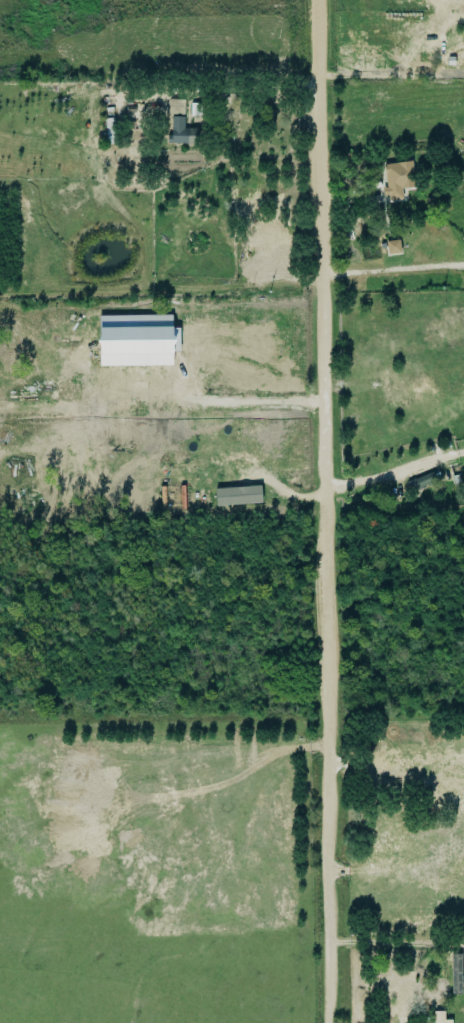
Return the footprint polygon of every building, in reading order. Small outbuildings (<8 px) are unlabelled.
[(459,54),(446,55),(446,71),(459,70),(459,54)] [(183,101),(168,100),(167,115),(183,116),(183,101)] [(183,118),(169,117),(168,144),(195,145),(195,129),(182,129),(183,118)] [(385,202),(401,200),(400,189),(413,188),(410,162),(381,165),(385,202)] [(385,242),(386,256),(399,255),(398,241),(385,242)] [(96,368),(171,366),(171,353),(178,353),(177,329),(170,329),(170,315),(95,317),(96,368)] [(216,489),(260,485),(262,503),(217,507),(216,489)] [(459,955),(450,956),(451,995),(460,995),(459,955)] [(433,1013),(433,1022),(443,1022),(443,1013),(433,1013)]
